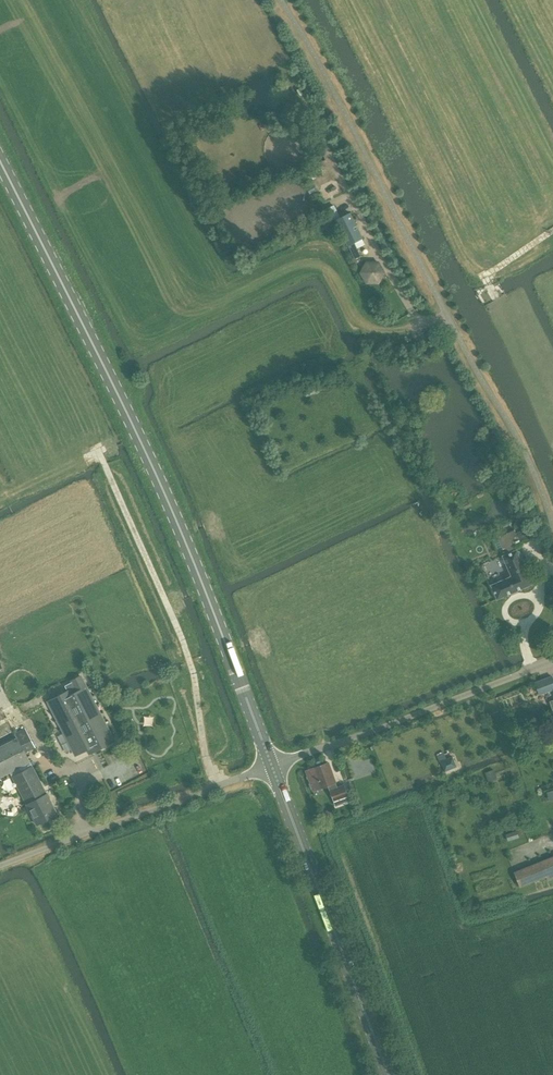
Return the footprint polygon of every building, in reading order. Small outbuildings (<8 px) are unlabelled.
[(340,192),(330,173),(315,181),(325,200),(340,192)] [(348,245),(362,238),(350,213),(335,220),(348,245)] [(361,256),(357,250),(352,253),(355,259),(361,256)] [(378,284),(384,273),(378,263),(366,263),(360,273),(366,284),(378,284)] [(524,529),(528,539),(534,536),(530,527),(524,529)] [(521,544),(516,533),(514,529),(499,536),(493,539),(498,551),(505,548),(507,553),(502,556),(510,576),(490,585),(496,600),(532,585),(517,549),(516,550),(514,547),(521,544)] [(65,693),(48,702),(75,755),(89,748),(91,751),(113,740),(80,676),(74,680),(75,682),(67,686),(70,691),(65,694),(65,693)] [(552,689),(552,679),(552,676),(539,681),(544,693),(552,689)] [(2,700),(0,701),(0,723),(11,717),(2,700)] [(444,772),(457,767),(452,757),(440,762),(444,772)] [(344,786),(337,788),(328,763),(306,771),(313,791),(330,785),(332,791),(331,791),(334,802),(348,797),(344,786)] [(46,794),(32,766),(12,777),(27,805),(37,825),(57,814),(47,794),(46,794)] [(546,800),(552,798),(552,788),(543,791),(546,800)] [(518,837),(516,831),(506,835),(508,841),(518,837)] [(552,879),(552,857),(513,872),(519,888),(546,877),(548,881),(552,879)]
